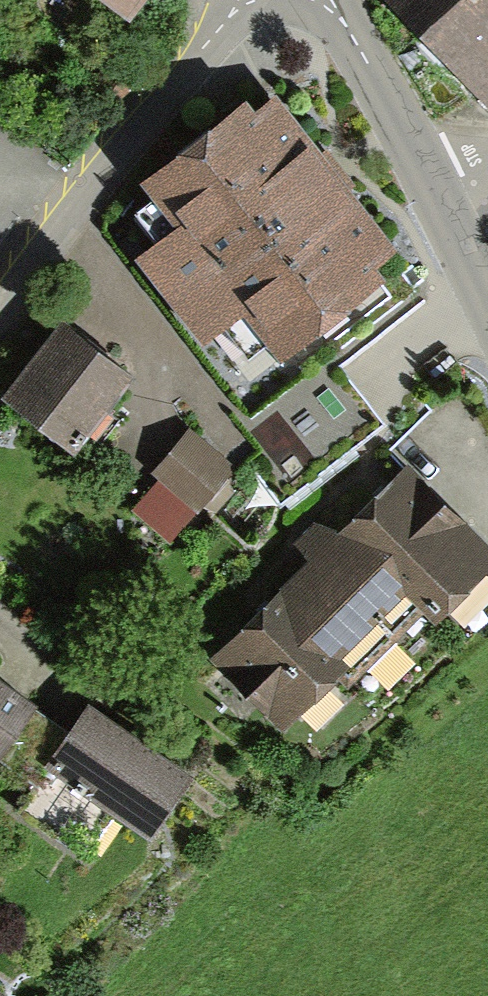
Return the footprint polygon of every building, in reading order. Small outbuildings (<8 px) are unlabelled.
[(451,0),(405,0),(426,23),(451,0)] [(426,23),(487,88),(487,0),(451,0),(426,23)] [(245,110),(155,179),(190,224),(149,256),(204,327),(246,295),(283,342),(373,273),(367,265),(386,250),(291,127),(271,102),(251,118),(245,110)] [(122,375),(64,329),(15,392),(73,438),(122,375)] [(303,446),(368,450),(371,391),(307,387),(303,446)] [(231,471),(193,438),(162,474),(199,507),(231,471)] [(408,469),(351,526),(361,537),(312,585),(301,575),(219,656),(283,720),(338,666),(348,677),(425,601),(435,611),(487,559),(487,550),(408,469)] [(0,681),(0,750),(32,703),(0,681)] [(32,703),(0,750),(0,760),(35,784),(16,810),(83,857),(117,808),(151,831),(189,777),(88,707),(72,731),(32,703)]
